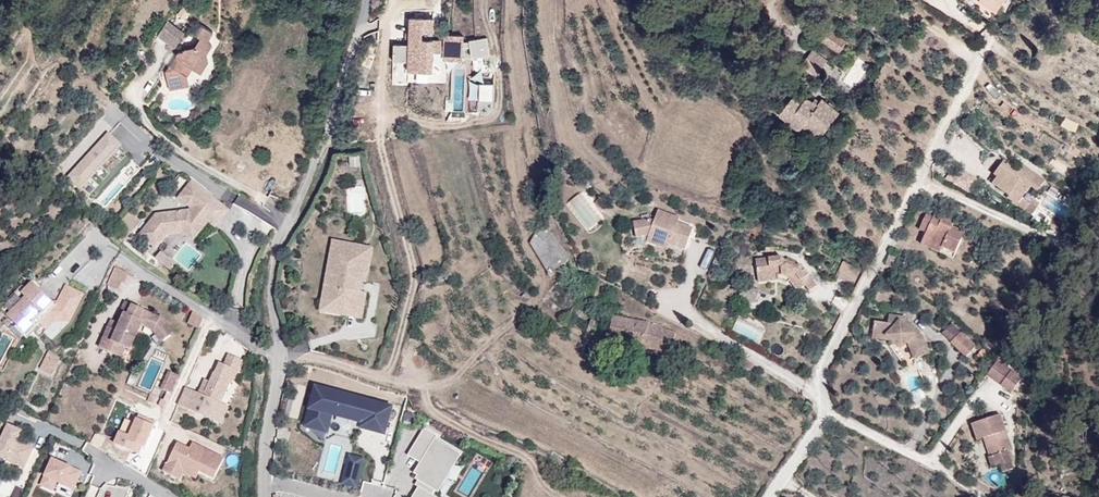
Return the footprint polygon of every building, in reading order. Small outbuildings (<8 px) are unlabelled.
[(995,15),(1005,0),(973,0),(995,15)] [(490,55),(487,37),(469,40),(470,42),(464,42),(464,36),(445,36),(445,42),(433,42),(433,18),(410,18),(409,44),(394,44),(394,61),(409,61),(409,70),(432,70),(432,52),(444,53),(444,59),(463,59),(463,47),(470,47),(472,58),(490,55)] [(182,33),(166,24),(158,37),(175,46),(182,33)] [(175,68),(171,65),(170,65),(166,71),(170,90),(190,85),(188,75),(181,71),(186,63),(192,68),(195,64),(209,62),(207,53),(212,44),(208,42),(214,33),(203,27),(196,38),(199,40),(195,46),(185,48),(183,51),(180,51),(178,52),(176,57),(179,60),(175,68)] [(821,38),(840,51),(848,41),(829,27),(821,38)] [(801,64),(817,75),(828,60),(813,49),(801,64)] [(861,55),(869,60),(873,54),(866,49),(861,55)] [(176,57),(171,65),(175,68),(179,60),(176,57)] [(202,74),(209,62),(195,64),(192,68),(202,74)] [(181,71),(188,75),(192,68),(186,63),(181,71)] [(492,99),(495,82),(482,80),(480,97),(492,99)] [(804,126),(819,138),(840,113),(822,98),(819,103),(815,100),(812,102),(806,99),(802,103),(794,96),(780,114),(799,130),(804,126)] [(109,135),(70,178),(95,201),(132,160),(119,148),(121,146),(109,135)] [(1016,158),(1012,155),(1004,166),(1007,169),(1002,175),(1020,188),(1018,190),(1034,202),(1040,193),(1055,173),(1032,156),(1028,161),(1018,154),(1016,158)] [(972,164),(965,177),(979,186),(987,173),(972,164)] [(230,210),(192,179),(178,197),(193,209),(157,213),(139,235),(156,249),(169,234),(163,229),(168,223),(190,221),(202,230),(209,222),(204,218),(208,212),(221,222),(230,210)] [(1048,199),(1040,193),(1034,202),(1042,208),(1048,199)] [(567,205),(588,232),(602,221),(581,195),(567,205)] [(680,219),(658,211),(655,220),(635,223),(637,238),(649,236),(649,238),(671,246),(686,251),(693,230),(692,230),(678,225),(680,219)] [(221,222),(208,212),(204,218),(209,222),(216,228),(221,222)] [(943,247),(956,253),(965,233),(952,227),(955,221),(936,213),(934,218),(926,215),(920,229),(927,232),(921,243),(941,252),(943,247)] [(202,230),(190,221),(168,223),(163,229),(169,234),(183,233),(193,241),(202,230)] [(545,227),(537,234),(544,242),(546,242),(553,235),(545,227)] [(530,244),(547,271),(548,274),(563,264),(564,264),(546,242),(544,242),(537,234),(536,233),(530,244)] [(570,258),(553,235),(546,242),(564,264),(570,261),(570,258)] [(671,246),(649,238),(647,242),(669,250),(671,246)] [(336,287),(344,245),(372,250),(373,248),(334,240),(321,310),(362,317),(367,292),(364,292),(360,315),(327,308),(331,286),(336,287)] [(372,250),(344,245),(336,287),(331,286),(327,308),(360,315),(364,292),(372,250)] [(157,259),(163,264),(169,258),(162,252),(157,259)] [(886,265),(896,268),(899,258),(889,254),(886,265)] [(782,255),(768,256),(769,266),(757,267),(758,276),(785,273),(790,279),(799,289),(804,285),(809,291),(817,285),(799,264),(791,265),(793,261),(787,258),(784,258),(782,255)] [(176,263),(169,258),(163,264),(170,270),(176,263)] [(852,285),(860,268),(844,261),(843,260),(835,277),(852,285)] [(108,283),(118,288),(122,280),(124,281),(128,272),(115,266),(108,283)] [(790,279),(785,273),(758,276),(758,281),(780,279),(788,282),(790,279)] [(76,310),(84,294),(67,285),(59,302),(54,302),(32,281),(21,292),(26,297),(7,316),(28,336),(40,324),(47,331),(54,323),(61,315),(67,314),(70,307),(71,308),(76,310)] [(739,297),(757,302),(760,290),(742,285),(739,297)] [(122,316),(128,303),(124,301),(119,315),(122,316)] [(130,349),(140,324),(154,330),(161,317),(128,303),(122,316),(117,330),(108,326),(99,348),(121,357),(125,348),(125,347),(130,349)] [(70,322),(76,310),(71,308),(70,307),(67,314),(61,315),(54,323),(70,322)] [(197,331),(201,321),(190,314),(185,326),(197,331)] [(888,335),(891,339),(892,339),(902,348),(907,341),(909,343),(915,357),(930,352),(924,336),(923,335),(921,337),(918,335),(920,333),(922,332),(916,327),(914,329),(905,321),(906,319),(906,317),(890,314),(888,323),(875,321),(873,333),(888,335)] [(163,340),(173,331),(161,317),(154,330),(163,340)] [(764,330),(739,318),(732,332),(757,345),(764,330)] [(916,327),(906,319),(905,321),(914,329),(916,327)] [(951,341),(967,356),(977,345),(962,331),(951,341)] [(43,364),(55,370),(62,356),(50,350),(43,364)] [(1032,371),(1009,353),(999,366),(1022,384),(1032,371)] [(238,370),(242,360),(229,354),(224,364),(238,370)] [(199,393),(185,387),(178,404),(204,416),(208,408),(217,412),(221,402),(231,380),(233,381),(238,370),(224,364),(220,362),(216,372),(215,372),(210,382),(206,392),(200,389),(199,393)] [(176,378),(178,374),(169,370),(167,374),(176,378)] [(170,392),(176,378),(167,374),(166,376),(161,388),(170,392)] [(206,392),(210,382),(205,379),(200,389),(206,392)] [(361,428),(385,434),(392,407),(316,387),(305,426),(327,432),(332,415),(362,423),(361,428)] [(148,400),(155,403),(158,397),(151,394),(148,400)] [(158,405),(164,407),(167,401),(161,398),(158,405)] [(208,408),(204,416),(221,423),(228,406),(221,402),(217,412),(208,408)] [(1010,406),(982,416),(988,433),(994,431),(1000,449),(998,449),(1002,460),(1010,457),(1013,465),(1023,461),(1017,443),(1022,442),(1010,406)] [(120,430),(114,442),(134,451),(138,444),(145,447),(156,422),(139,414),(129,435),(120,430)] [(134,416),(128,414),(123,424),(130,427),(134,416)] [(0,443),(0,457),(25,468),(34,448),(18,441),(22,431),(8,425),(0,443)] [(423,460),(421,463),(414,474),(418,476),(416,479),(426,485),(424,489),(419,486),(413,496),(436,496),(432,495),(435,491),(458,452),(435,438),(437,436),(424,428),(410,452),(423,460)] [(174,449),(163,471),(179,480),(183,472),(186,464),(200,471),(214,478),(224,459),(192,443),(189,449),(186,455),(174,449)] [(186,455),(189,449),(177,443),(174,449),(186,455)] [(408,455),(421,463),(423,460),(410,452),(408,455)] [(458,452),(435,491),(438,493),(461,454),(458,452)] [(365,458),(347,453),(339,484),(357,489),(365,458)] [(472,461),(488,470),(493,462),(477,453),(472,461)] [(57,482),(74,490),(82,473),(53,459),(41,485),(53,491),(57,482)] [(186,464),(183,472),(196,479),(200,471),(186,464)]
